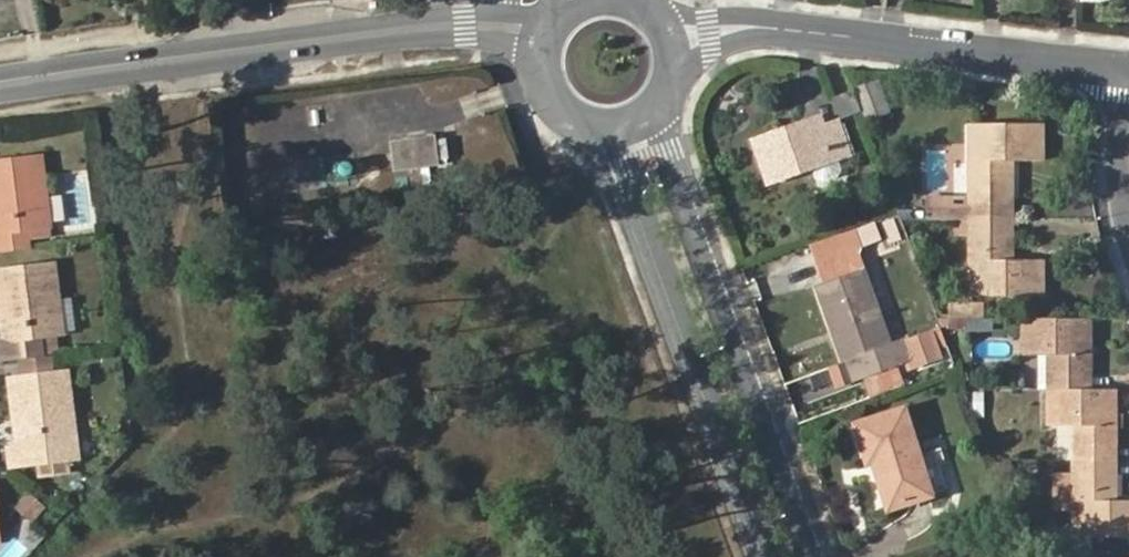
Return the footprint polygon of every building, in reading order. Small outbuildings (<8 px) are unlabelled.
[(862,110),(855,90),(833,98),(841,118),(862,110)] [(781,136),(779,133),(756,141),(771,182),(849,154),(837,122),(823,127),(820,118),(795,127),(796,131),(781,136)] [(972,124),(972,219),(1008,218),(1008,160),(1044,160),(1044,124),(972,124)] [(795,127),(779,133),(781,136),(796,131),(795,127)] [(394,142),(398,171),(439,165),(435,137),(394,142)] [(29,245),(26,228),(48,226),(41,157),(0,161),(0,248),(29,245)] [(1013,234),(1013,218),(1008,218),(972,219),(959,219),(959,234),(973,234),(972,296),(1043,296),(1043,259),(1009,260),(1009,234),(1013,234)] [(841,231),(848,251),(880,240),(874,220),(841,231)] [(840,231),(806,243),(819,278),(852,267),(840,231)] [(40,353),(38,336),(60,334),(52,265),(0,269),(0,298),(1,306),(9,305),(11,318),(2,319),(5,338),(0,339),(0,357),(40,353)] [(818,287),(834,330),(841,328),(845,341),(839,343),(854,380),(913,358),(906,339),(891,344),(864,270),(818,287)] [(944,303),(945,318),(973,318),(973,304),(944,303)] [(1,306),(2,319),(11,318),(9,305),(1,306)] [(1090,388),(1089,319),(1025,318),(1025,355),(1048,354),(1054,355),(1055,389),(1090,388)] [(841,328),(834,330),(839,343),(845,341),(841,328)] [(1048,354),(1047,389),(1050,388),(1055,389),(1054,355),(1048,354)] [(11,378),(16,413),(23,412),(24,426),(18,427),(20,446),(11,447),(13,464),(75,457),(65,372),(11,378)] [(1112,458),(1116,459),(1116,389),(1090,388),(1055,389),(1050,388),(1050,426),(1073,426),(1081,426),(1081,459),(1112,458)] [(873,465),(879,463),(886,461),(888,468),(882,470),(896,508),(936,494),(906,411),(860,428),(873,465)] [(23,412),(16,413),(18,427),(24,426),(23,412)] [(1073,426),(1073,458),(1076,459),(1081,459),(1081,426),(1073,426)] [(1076,459),(1076,536),(1128,536),(1128,500),(1112,500),(1112,458),(1081,459),(1076,459)] [(886,461),(879,463),(882,470),(888,468),(886,461)]
